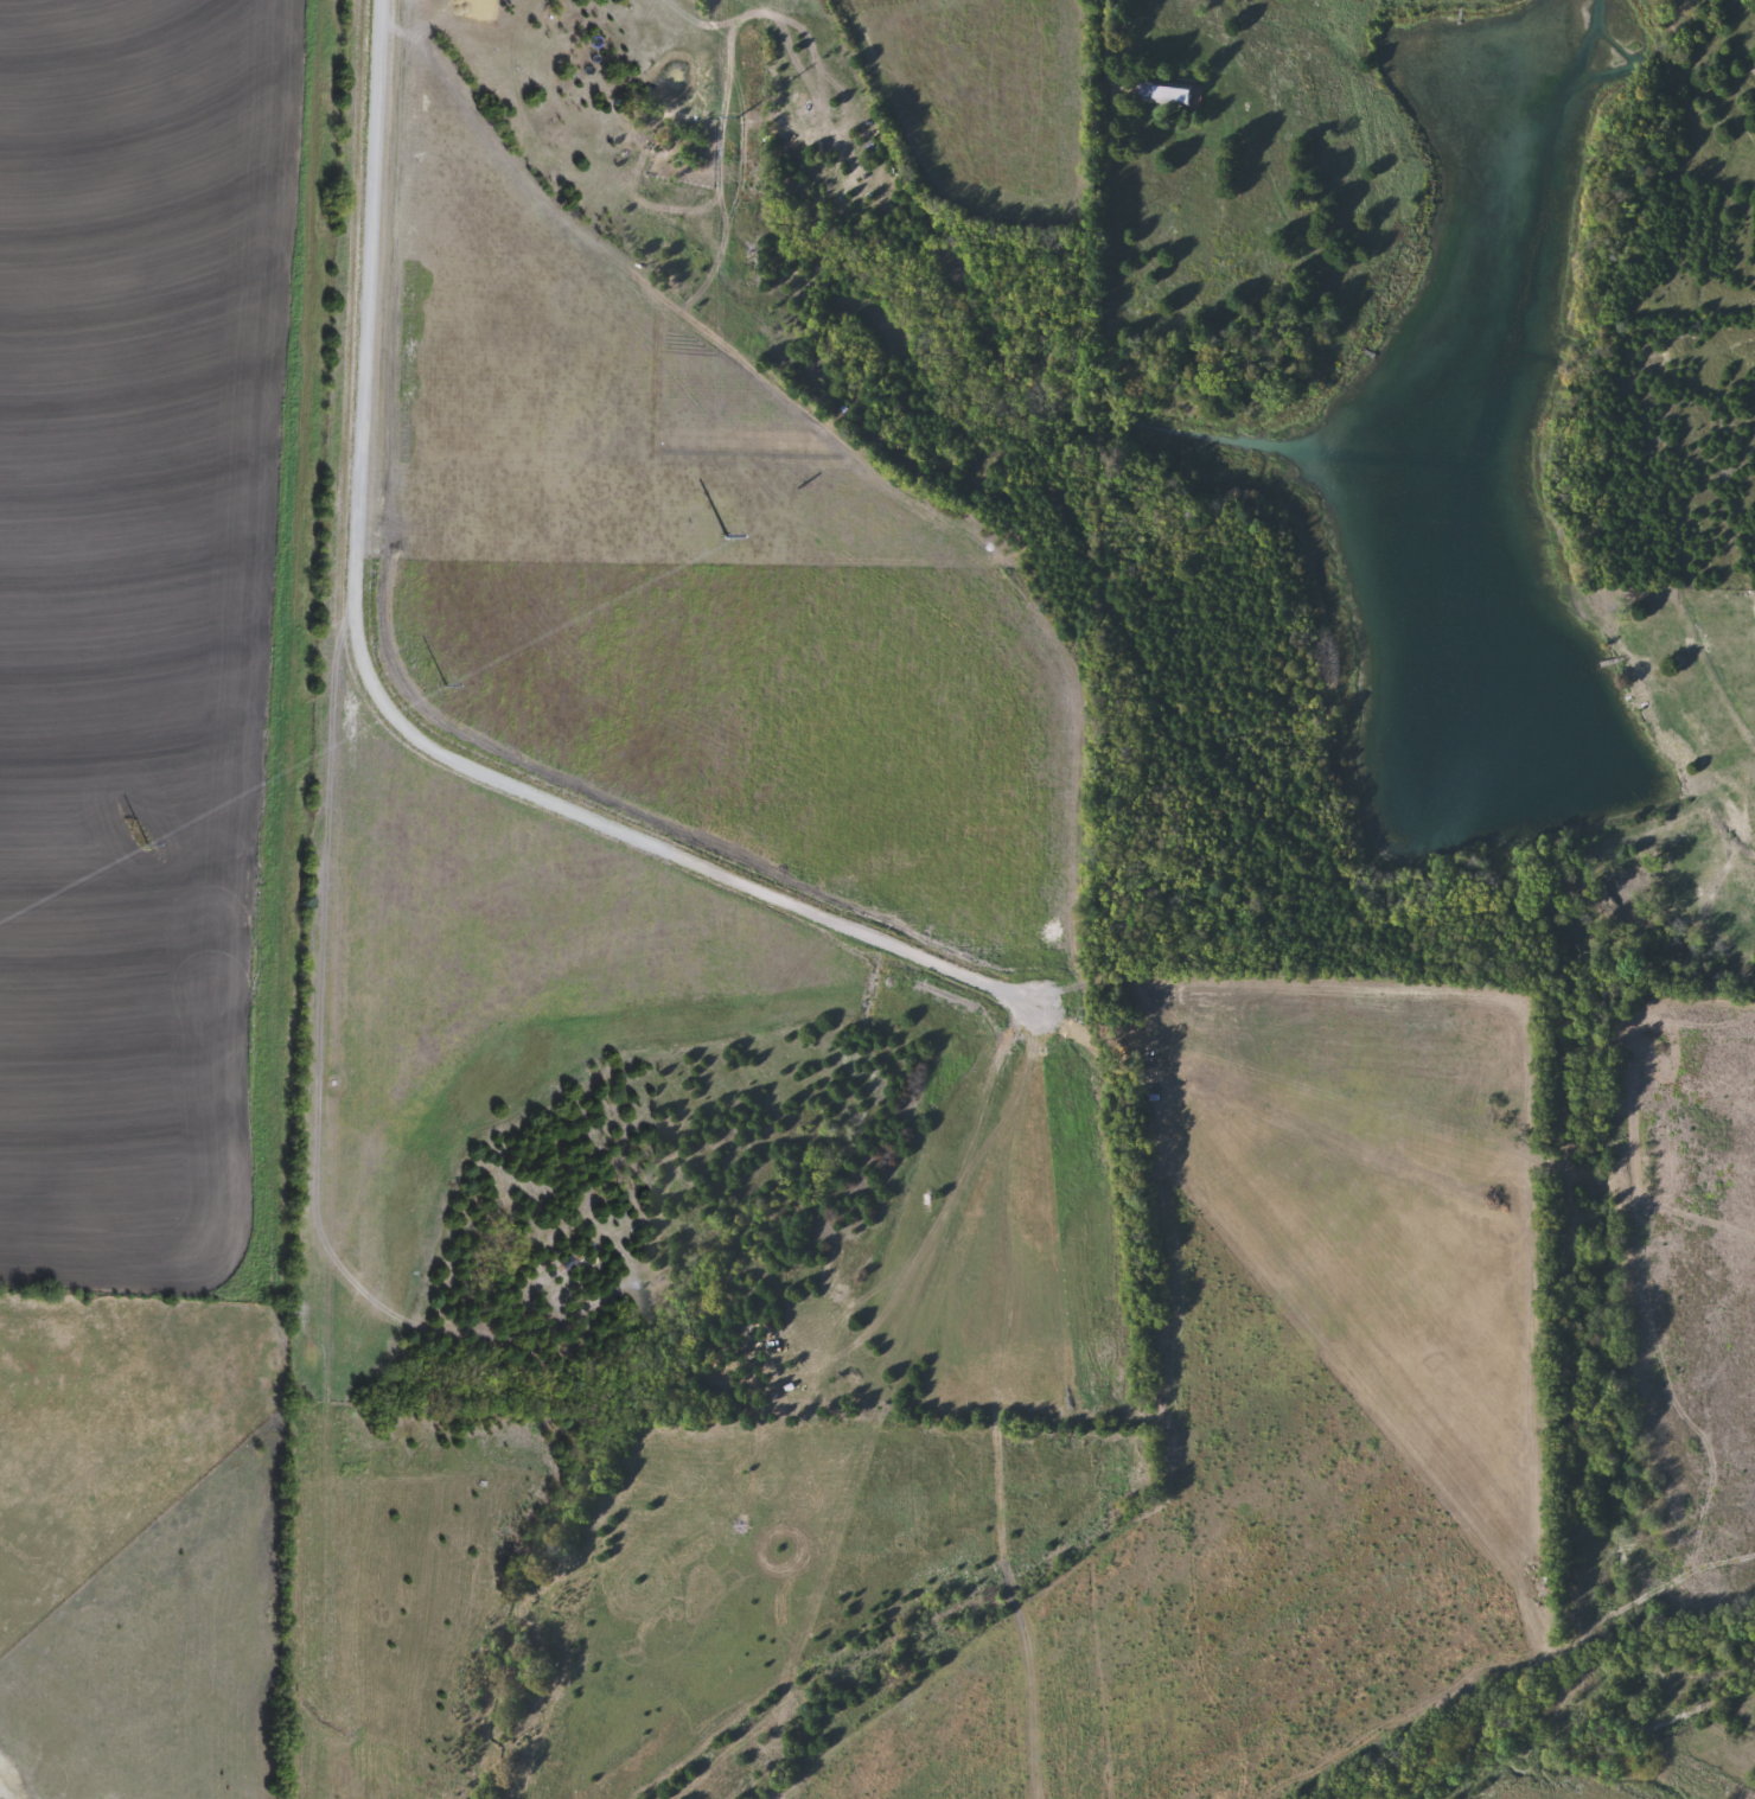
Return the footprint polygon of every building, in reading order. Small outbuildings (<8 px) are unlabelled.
[(1164,98),(1138,98),(1138,84),(1164,84),(1164,98)]
